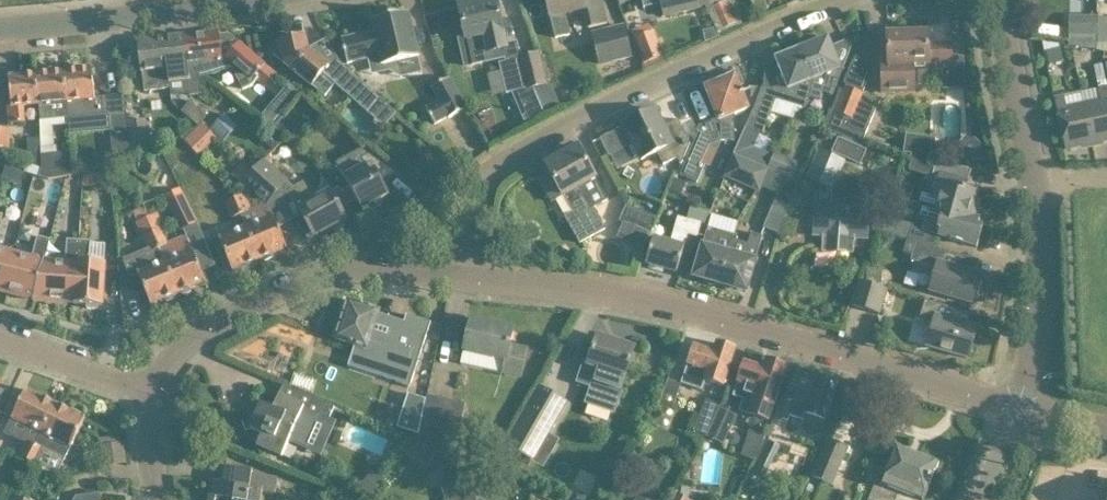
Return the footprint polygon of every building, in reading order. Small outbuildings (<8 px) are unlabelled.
[(458,41),(464,68),(505,59),(506,63),(520,59),(521,59),(518,46),(507,48),(496,0),(490,0),(476,3),(475,0),(470,0),(460,2),(461,7),(460,7),(467,39),(458,41)] [(609,24),(603,0),(547,0),(557,38),(570,35),(565,15),(579,11),(587,16),(590,28),(609,24)] [(644,8),(661,4),(664,18),(701,10),(700,7),(700,6),(699,0),(642,0),(644,8)] [(700,6),(700,7),(706,6),(717,31),(737,22),(735,18),(727,1),(724,2),(718,5),(716,0),(699,0),(700,6)] [(756,14),(768,9),(765,0),(750,0),(756,14)] [(408,13),(405,13),(404,9),(388,13),(389,17),(372,21),(375,31),(342,39),(348,63),(368,58),(370,67),(382,64),(383,65),(419,57),(408,13)] [(1070,26),(1070,43),(1096,47),(1096,21),(1083,21),(1083,26),(1070,26)] [(597,65),(631,56),(624,26),(589,35),(597,65)] [(890,73),(882,73),(882,93),(915,92),(914,72),(913,72),(913,64),(930,63),(930,62),(953,62),(952,43),(929,44),(928,32),(924,33),(924,28),(909,29),(909,33),(889,34),(890,73)] [(220,30),(185,35),(190,80),(201,79),(201,78),(224,71),(232,69),(243,90),(253,85),(258,80),(266,87),(276,75),(256,57),(239,43),(227,56),(223,56),(220,32),(220,30)] [(653,31),(634,38),(644,63),(662,56),(653,31)] [(164,37),(170,82),(185,81),(186,92),(190,95),(202,94),(201,79),(190,80),(185,35),(164,37)] [(171,88),(170,82),(164,37),(138,41),(144,91),(171,88)] [(370,111),(380,99),(341,63),(337,56),(327,61),(325,63),(320,59),(321,57),(317,49),(311,52),(308,49),(306,37),(280,43),(281,46),(273,55),(326,97),(336,85),(370,111)] [(815,80),(809,98),(820,101),(824,92),(832,95),(852,45),(845,42),(831,48),(827,38),(802,48),(815,80)] [(1063,62),(1059,43),(1042,41),(1047,65),(1063,62)] [(806,108),(809,98),(815,80),(802,48),(777,59),(790,89),(764,88),(747,127),(763,133),(776,99),(806,108)] [(506,63),(499,64),(507,93),(527,88),(533,87),(543,114),(560,107),(551,82),(545,84),(538,55),(521,59),(520,59),(506,63)] [(836,114),(829,131),(862,144),(875,108),(859,102),(862,95),(870,74),(851,66),(844,83),(847,86),(846,88),(845,91),(836,114)] [(79,67),(65,68),(66,71),(65,71),(70,118),(109,114),(113,153),(114,153),(115,168),(132,163),(131,154),(128,121),(126,121),(123,95),(95,98),(92,69),(80,70),(79,67)] [(50,73),(37,74),(40,106),(39,106),(41,120),(54,119),(69,118),(70,118),(65,71),(60,72),(59,68),(50,69),(50,73)] [(698,128),(700,132),(680,175),(697,183),(705,165),(701,163),(708,148),(720,142),(734,141),(734,114),(749,108),(738,85),(741,83),(736,71),(724,76),(725,79),(706,87),(720,118),(698,128)] [(25,107),(39,106),(40,106),(37,74),(9,76),(12,106),(7,107),(9,124),(26,123),(25,107)] [(432,88),(439,100),(426,107),(436,124),(466,107),(449,78),(432,88)] [(1083,105),(1091,144),(1106,140),(1106,90),(1106,87),(1105,79),(1095,81),(1099,102),(1083,105)] [(289,84),(276,99),(287,108),(300,93),(289,84)] [(1064,150),(1091,144),(1083,105),(1065,109),(1063,96),(1053,98),(1064,150)] [(181,112),(198,126),(201,123),(207,116),(190,102),(181,112)] [(626,126),(601,138),(610,155),(611,155),(634,143),(641,157),(643,161),(658,153),(663,165),(677,157),(681,165),(690,144),(688,139),(679,119),(664,127),(656,110),(625,125),(626,126)] [(226,140),(241,126),(230,113),(214,127),(226,140)] [(128,121),(131,154),(148,152),(145,119),(128,121)] [(40,139),(28,139),(29,165),(41,168),(39,176),(44,178),(43,164),(42,164),(41,154),(41,121),(39,121),(40,139)] [(198,126),(181,137),(198,155),(215,139),(201,123),(198,126)] [(8,158),(10,131),(0,130),(0,156),(8,158)] [(262,141),(273,151),(282,140),(271,130),(262,141)] [(296,130),(287,141),(298,149),(307,138),(296,130)] [(966,134),(957,147),(980,164),(987,155),(986,149),(966,134)] [(929,164),(932,137),(906,135),(903,153),(910,154),(910,161),(929,164)] [(839,140),(833,154),(860,166),(866,153),(839,140)] [(366,147),(337,164),(344,178),(350,187),(342,192),(349,204),(358,199),(363,210),(364,209),(366,212),(383,203),(381,200),(389,195),(384,186),(380,178),(393,171),(378,158),(372,153),(366,147)] [(607,200),(588,167),(578,148),(546,166),(550,173),(539,178),(553,202),(563,197),(572,213),(566,217),(581,243),(605,229),(593,208),(607,200)] [(55,153),(41,154),(42,164),(43,164),(44,178),(48,180),(73,175),(71,152),(55,153)] [(768,168),(792,180),(799,163),(775,152),(768,168)] [(761,193),(769,171),(766,169),(767,168),(734,153),(724,177),(761,193)] [(820,153),(809,178),(820,183),(832,188),(833,188),(844,163),(820,153)] [(252,173),(276,194),(286,182),(262,162),(252,173)] [(921,182),(915,202),(920,204),(974,219),(978,203),(973,202),(976,193),(965,190),(971,169),(935,165),(931,176),(929,184),(921,182)] [(6,166),(2,178),(9,179),(12,168),(6,166)] [(268,203),(276,194),(252,173),(242,185),(265,204),(266,205),(268,203)] [(675,178),(669,192),(680,196),(685,182),(675,178)] [(772,207),(785,213),(798,183),(785,178),(772,207)] [(340,209),(349,204),(342,192),(341,192),(339,188),(332,192),(331,189),(313,200),(303,182),(288,191),(314,237),(345,219),(340,209)] [(817,213),(815,235),(823,236),(822,251),(853,253),(854,238),(867,239),(870,209),(848,207),(831,206),(832,188),(820,183),(820,193),(818,193),(817,205),(817,213)] [(157,216),(149,220),(153,233),(179,293),(180,293),(184,295),(192,292),(192,288),(205,282),(201,272),(194,254),(208,248),(199,228),(180,189),(164,196),(181,231),(184,230),(186,235),(169,244),(163,229),(157,216)] [(235,200),(242,217),(251,213),(250,210),(245,196),(235,200)] [(240,217),(242,217),(235,200),(226,203),(233,220),(240,217)] [(251,213),(242,217),(260,260),(261,259),(265,261),(272,258),(273,254),(286,249),(268,203),(266,205),(265,204),(250,210),(251,213)] [(920,204),(916,218),(924,220),(921,231),(949,239),(949,241),(961,244),(962,243),(976,247),(982,229),(976,227),(979,220),(974,219),(920,204)] [(627,205),(619,222),(622,224),(650,234),(657,217),(630,206),(627,205)] [(690,205),(686,218),(703,224),(709,211),(690,205)] [(245,228),(219,239),(232,271),(260,260),(242,217),(240,217),(245,228)] [(787,218),(781,233),(792,237),(797,221),(787,218)] [(886,218),(881,232),(909,240),(912,225),(886,218)] [(653,240),(646,264),(677,273),(684,248),(683,248),(687,234),(697,237),(700,226),(677,219),(670,244),(653,240)] [(149,248),(122,260),(130,277),(137,274),(142,285),(151,305),(164,300),(167,302),(175,299),(176,295),(179,293),(153,233),(149,220),(139,224),(144,237),(149,248)] [(707,233),(694,277),(720,284),(732,240),(734,235),(713,229),(712,234),(707,233)] [(732,240),(720,284),(747,292),(762,236),(751,233),(748,244),(732,240)] [(0,287),(0,291),(34,300),(45,259),(50,239),(38,236),(33,256),(10,250),(0,287)] [(45,259),(34,300),(67,302),(74,302),(77,265),(79,241),(67,240),(66,260),(54,259),(45,259)] [(928,291),(950,297),(971,304),(973,298),(977,299),(982,281),(978,280),(980,274),(969,271),(972,259),(907,240),(904,252),(912,255),(911,261),(935,268),(928,291)] [(74,302),(74,304),(87,305),(87,308),(98,309),(98,306),(101,306),(104,263),(89,262),(90,242),(82,241),(79,241),(77,265),(74,302)] [(10,250),(0,247),(0,287),(10,250)] [(866,266),(866,280),(882,281),(882,266),(866,266)] [(858,281),(851,306),(879,314),(886,289),(858,281)] [(970,313),(924,300),(919,318),(933,322),(926,346),(968,358),(977,327),(966,324),(970,313)] [(339,327),(338,333),(340,335),(338,341),(355,346),(367,350),(364,358),(365,358),(390,366),(386,379),(410,387),(431,323),(407,315),(404,322),(402,327),(381,320),(383,315),(384,312),(350,301),(349,305),(346,306),(344,312),(346,314),(342,327),(339,327)] [(463,351),(461,364),(520,377),(521,376),(522,370),(527,349),(509,345),(513,329),(470,320),(466,341),(463,351)] [(584,361),(577,383),(590,387),(591,387),(585,403),(614,412),(627,370),(634,349),(597,337),(591,357),(589,362),(584,361)] [(687,366),(681,384),(700,391),(703,381),(723,388),(736,349),(716,342),(713,352),(692,345),(686,365),(687,366)] [(744,362),(733,395),(744,399),(739,411),(768,421),(786,366),(768,360),(765,369),(744,362)] [(795,379),(788,399),(782,419),(788,421),(790,415),(804,420),(801,429),(804,434),(808,436),(814,437),(820,435),(830,404),(837,383),(819,377),(816,387),(795,379)] [(537,384),(502,444),(530,459),(565,400),(537,384)] [(257,446),(276,454),(282,457),(289,441),(305,448),(316,424),(326,428),(335,407),(284,385),(274,408),(262,403),(250,429),(262,434),(257,446)] [(13,420),(41,433),(42,433),(56,405),(27,391),(13,420)] [(408,394),(397,428),(409,432),(420,398),(408,394)] [(427,395),(422,422),(461,430),(466,403),(427,395)] [(694,431),(706,436),(721,406),(720,405),(707,401),(694,431)] [(63,408),(56,405),(42,433),(36,445),(28,461),(37,465),(45,450),(65,460),(85,419),(80,416),(79,412),(67,407),(63,408)] [(721,406),(706,436),(706,438),(722,445),(736,413),(721,406)] [(422,422),(417,444),(437,451),(455,459),(461,430),(422,422)] [(766,439),(754,462),(768,469),(780,445),(766,439)] [(828,440),(812,477),(832,486),(848,448),(828,440)] [(28,441),(20,457),(28,461),(36,445),(35,445),(28,441)] [(128,441),(107,442),(108,462),(129,462),(128,441)] [(897,492),(902,493),(919,499),(922,499),(937,463),(896,447),(888,468),(881,485),(877,483),(870,499),(894,499),(897,492)] [(208,499),(263,499),(264,493),(276,495),(278,480),(253,476),(254,471),(247,470),(226,466),(223,483),(212,481),(208,499)] [(460,487),(459,481),(441,485),(444,499),(463,499),(460,487)] [(460,487),(463,499),(477,499),(473,484),(460,487)] [(635,499),(658,499),(660,495),(640,487),(635,499)] [(569,499),(585,499),(587,494),(574,489),(569,499)] [(670,499),(688,499),(689,499),(674,491),(670,499)]
